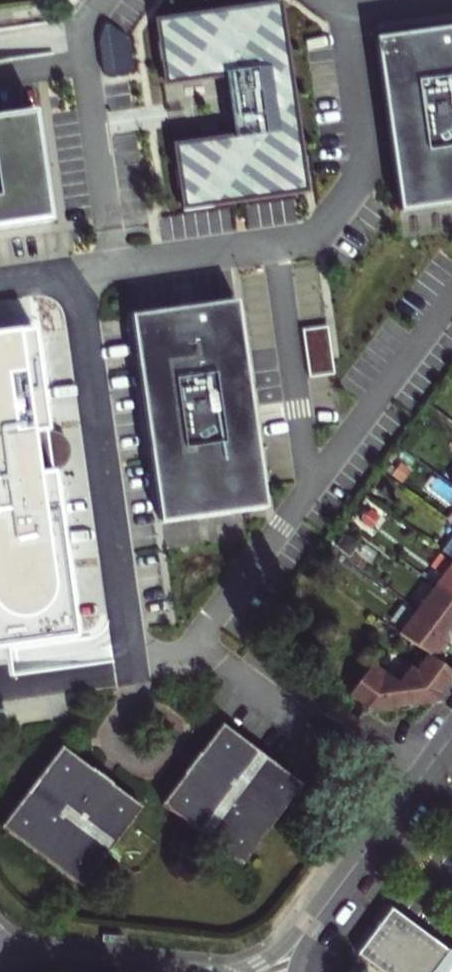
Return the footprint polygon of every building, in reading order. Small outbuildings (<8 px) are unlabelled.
[(172,148),(180,212),(303,195),(298,151),(287,152),(285,138),(296,136),(286,62),(276,63),(274,48),(284,47),(278,8),(156,24),(164,88),(223,80),(227,108),(231,140),(172,148)] [(373,43),(396,218),(451,211),(451,33),(373,43)] [(286,59),(284,50),(284,47),(274,48),(276,63),(286,62),(286,59)] [(50,222),(34,114),(0,119),(0,229),(50,222)] [(298,149),(296,140),(296,136),(285,138),(287,152),(298,151),(298,149)] [(236,304),(130,319),(158,513),(264,498),(236,304)] [(327,329),(301,332),(308,379),(333,375),(327,329)] [(0,335),(0,647),(76,636),(33,331),(0,335)] [(440,550),(451,559),(451,560),(451,534),(440,550)] [(433,583),(449,562),(437,553),(421,574),(433,583)] [(451,559),(449,562),(433,583),(451,598),(451,560),(451,559)] [(433,583),(415,607),(451,635),(451,598),(433,583)] [(451,645),(451,635),(415,607),(398,631),(427,653),(433,658),(446,640),(451,645)] [(431,704),(441,702),(440,692),(451,676),(451,672),(433,658),(427,653),(417,667),(409,660),(394,679),(400,684),(403,708),(431,704)] [(373,713),(403,708),(400,684),(394,679),(373,663),(350,693),(362,703),(364,712),(367,708),(373,713)] [(222,723),(162,804),(242,864),(303,784),(222,723)] [(0,827),(0,828),(80,888),(141,808),(60,748),(0,827)] [(391,909),(355,955),(378,971),(451,971),(451,956),(391,909)]
